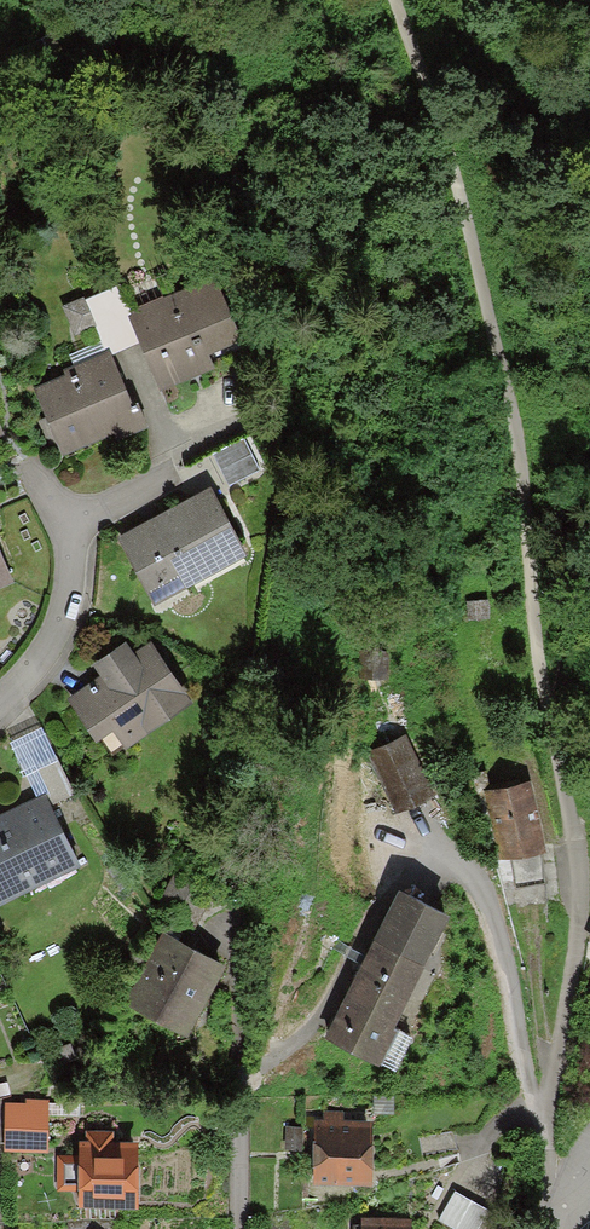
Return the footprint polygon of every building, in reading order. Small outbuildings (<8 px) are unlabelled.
[(125,308),(138,338),(158,386),(208,365),(201,348),(239,333),(212,271),(125,308)] [(82,293),(57,303),(71,336),(91,328),(101,353),(107,351),(138,338),(125,308),(117,286),(84,299),(82,293)] [(101,353),(26,388),(57,453),(138,416),(107,351),(101,353)] [(244,436),(209,453),(227,490),(262,473),(244,436)] [(246,556),(207,486),(114,537),(152,608),(246,556)] [(10,577),(0,555),(0,581),(10,577)] [(131,649),(120,635),(89,659),(100,672),(65,699),(109,757),(191,694),(147,637),(131,649)] [(380,640),(361,640),(360,667),(379,668),(380,640)] [(35,722),(4,738),(33,794),(44,789),(34,767),(53,757),(35,722)] [(423,781),(400,727),(367,742),(391,796),(423,781)] [(524,779),(486,786),(497,848),(535,841),(524,779)] [(33,794),(0,810),(0,899),(78,862),(44,789),(33,794)] [(215,882),(175,862),(156,901),(195,921),(215,882)] [(444,901),(394,879),(325,1026),(388,1062),(406,1024),(387,1015),(444,901)] [(221,957),(159,922),(119,994),(180,1029),(221,957)] [(5,1135),(39,1135),(40,1093),(20,1092),(20,1099),(5,1099),(5,1135)] [(358,1171),(358,1114),(311,1114),(311,1171),(358,1171)] [(125,1192),(126,1133),(108,1133),(108,1120),(89,1120),(89,1132),(78,1132),(78,1145),(56,1144),(55,1178),(80,1179),(80,1191),(125,1192)] [(486,1198),(452,1179),(435,1210),(469,1228),(486,1198)] [(405,1207),(360,1206),(359,1228),(404,1228),(405,1207)]
